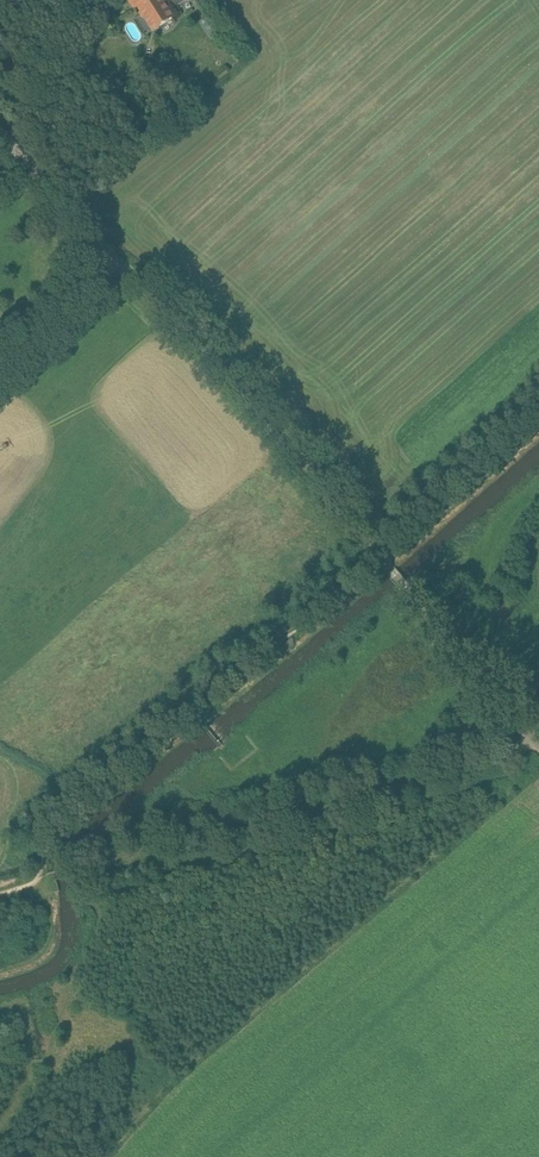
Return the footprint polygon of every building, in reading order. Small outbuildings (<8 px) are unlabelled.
[(136,7),(138,6),(153,30),(173,17),(162,0),(131,0),(136,7)] [(90,61),(78,74),(87,82),(99,70),(90,61)] [(294,637),(293,635),(283,643),(284,645),(291,647),(295,643),(294,637)] [(182,830),(171,833),(178,859),(189,856),(182,830)]
